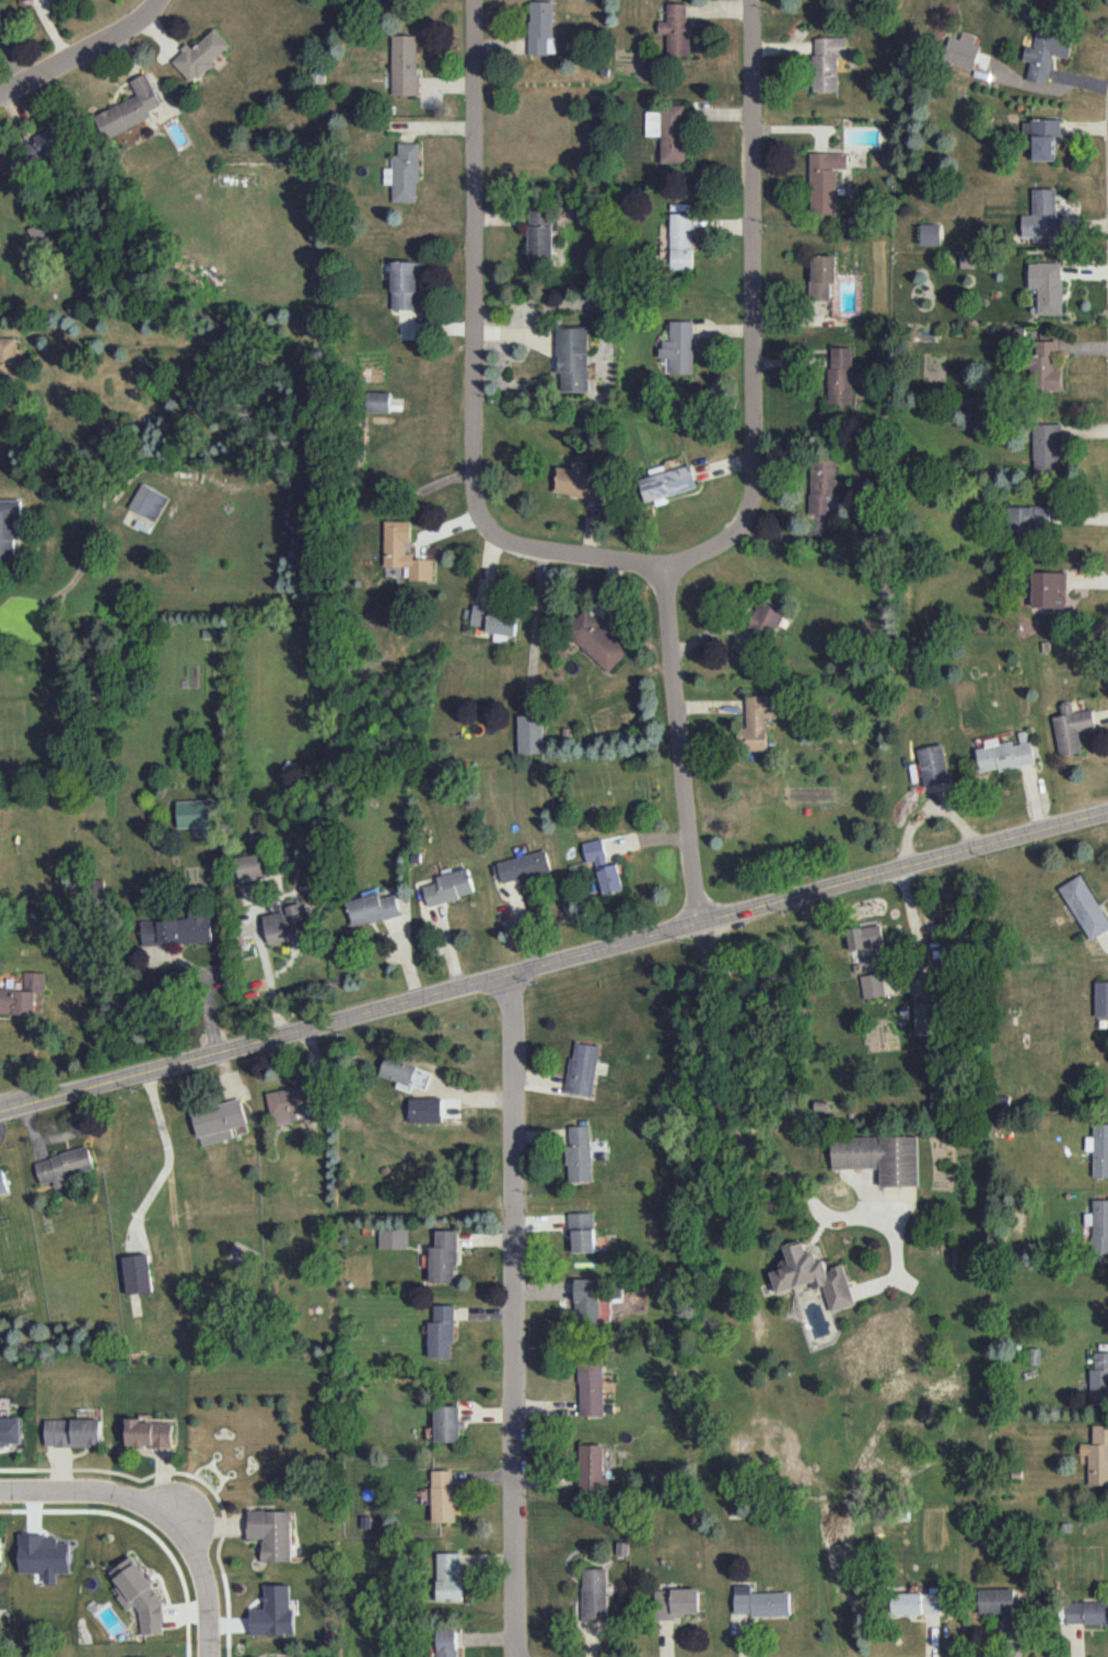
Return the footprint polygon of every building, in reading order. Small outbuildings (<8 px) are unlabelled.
[(553,0),(529,1),(529,54),(554,53),(553,0)] [(667,33),(667,55),(689,55),(689,3),(667,3),(667,21),(659,21),(659,33),(667,33)] [(193,48),(188,44),(171,60),(192,82),(230,45),(214,28),(193,48)] [(1070,57),(1073,35),(1037,30),(1035,47),(1026,45),(1024,60),(1030,61),(1028,80),(1048,83),(1053,55),(1070,57)] [(945,62),(975,68),(980,44),(974,43),(976,35),(963,32),(961,38),(950,36),(945,62)] [(392,95),(418,95),(418,35),(392,35),(392,95)] [(838,91),(838,56),(847,55),(847,37),(815,37),(815,54),(813,54),(813,91),(838,91)] [(93,115),(104,138),(152,117),(148,109),(160,104),(146,73),(130,80),(137,95),(93,115)] [(646,111),(646,136),(661,136),(661,163),(686,163),(686,104),(661,104),(661,111),(646,111)] [(1034,160),(1055,160),(1055,136),(1062,136),(1061,119),(1027,119),(1027,133),(1034,133),(1034,160)] [(32,165),(72,143),(61,123),(21,145),(32,165)] [(393,201),(419,201),(418,142),(398,143),(398,154),(391,154),(392,167),(384,167),(384,184),(392,184),(393,201)] [(838,214),(836,168),(848,167),(848,151),(810,152),(812,215),(838,214)] [(1022,236),(1034,236),(1034,241),(1062,241),(1061,216),(1057,216),(1056,188),(1033,188),(1033,214),(1022,215),(1022,236)] [(551,258),(552,210),(528,210),(528,258),(551,258)] [(670,265),(693,265),(694,213),(671,213),(670,265)] [(35,247),(54,240),(46,220),(28,227),(35,247)] [(941,223),(921,223),(921,244),(941,243),(941,223)] [(812,299),(831,299),(830,282),(837,281),(837,255),(812,256),(812,299)] [(419,261),(392,261),(391,309),(419,309),(419,261)] [(1029,288),(1038,288),(1037,314),(1061,315),(1063,262),(1030,261),(1029,288)] [(670,373),(694,373),(693,320),(670,321),(670,340),(661,340),(661,358),(670,357),(670,373)] [(589,326),(557,326),(557,373),(562,373),(561,392),(588,392),(589,326)] [(17,338),(0,338),(0,374),(18,374),(17,338)] [(1063,389),(1063,369),(1056,369),(1056,340),(1031,341),(1032,389),(1063,389)] [(829,403),(853,404),(854,347),(831,346),(829,403)] [(389,392),(366,391),(366,411),(389,411),(389,392)] [(1033,424),(1034,470),(1060,470),(1059,423),(1033,424)] [(588,461),(572,459),(571,468),(557,466),(554,494),(602,499),(605,476),(586,474),(588,461)] [(810,513),(829,514),(829,507),(838,507),(838,460),(811,460),(810,513)] [(656,506),(668,503),(666,496),(698,487),(692,464),(639,478),(645,502),(655,499),(656,506)] [(128,507),(155,521),(168,496),(141,482),(128,507)] [(0,499),(0,560),(15,560),(15,538),(21,538),(21,499),(0,499)] [(1007,506),(1007,530),(1050,529),(1050,505),(1007,506)] [(433,580),(433,559),(413,558),(413,552),(410,552),(411,521),(385,521),(384,566),(410,566),(410,580),(433,580)] [(1067,572),(1032,571),(1031,607),(1065,608),(1065,592),(1066,592),(1067,572)] [(772,638),(784,611),(760,600),(748,627),(772,638)] [(493,640),(508,642),(508,635),(516,636),(518,613),(473,608),(471,627),(494,629),(493,640)] [(608,672),(628,650),(585,609),(565,630),(608,672)] [(747,727),(737,728),(737,745),(746,745),(746,750),(768,750),(767,718),(778,718),(778,695),(747,695),(747,727)] [(1053,716),(1059,755),(1082,752),(1078,731),(1096,728),(1093,708),(1073,712),(1072,701),(1060,702),(1062,714),(1053,716)] [(519,714),(518,753),(543,753),(544,714),(519,714)] [(1036,763),(1032,741),(1013,745),(1012,741),(976,748),(981,773),(1036,763)] [(950,781),(941,743),(916,748),(925,786),(950,781)] [(178,827),(210,826),(209,799),(177,800),(178,827)] [(583,842),(587,862),(596,860),(603,894),(623,890),(618,863),(608,865),(603,838),(583,842)] [(502,882),(551,873),(547,851),(498,860),(502,882)] [(268,878),(266,853),(237,855),(239,880),(268,878)] [(475,895),(470,868),(437,875),(439,882),(425,885),(429,904),(475,895)] [(1087,940),(1107,930),(1107,923),(1084,873),(1061,885),(1087,940)] [(103,879),(86,880),(87,897),(104,896),(103,879)] [(353,926),(401,915),(397,893),(380,897),(379,893),(348,900),(353,926)] [(263,916),(270,944),(289,940),(290,946),(310,941),(301,902),(285,906),(286,910),(263,916)] [(212,941),(210,911),(189,912),(190,918),(141,921),(142,945),(212,941)] [(865,971),(881,968),(880,959),(886,958),(882,924),(847,929),(850,950),(863,948),(865,971)] [(35,1014),(36,992),(45,992),(46,972),(23,971),(23,981),(21,981),(20,987),(11,986),(0,986),(0,1013),(35,1014)] [(885,996),(883,973),(861,975),(863,998),(885,996)] [(1095,981),(1095,1016),(1107,1016),(1107,981),(1095,981)] [(915,1034),(934,1033),(933,999),(913,1000),(915,1034)] [(564,1091),(591,1096),(601,1046),(574,1041),(564,1091)] [(267,1092),(274,1125),(306,1118),(304,1109),(315,1107),(309,1083),(267,1092)] [(442,1121),(442,1097),(410,1097),(410,1122),(442,1121)] [(201,1146),(233,1138),(230,1128),(248,1124),(241,1099),(192,1111),(201,1146)] [(1093,1124),(1093,1137),(1085,1137),(1085,1150),(1093,1150),(1093,1177),(1107,1177),(1107,1124),(1093,1124)] [(567,1182),(592,1181),(591,1125),(569,1126),(570,1146),(566,1146),(567,1182)] [(918,1136),(832,1137),(832,1168),(879,1167),(879,1186),(919,1185),(918,1136)] [(35,1161),(41,1184),(54,1180),(56,1189),(69,1185),(67,1177),(95,1170),(89,1146),(35,1161)] [(9,1192),(4,1168),(0,1168),(0,1194),(9,1192)] [(1093,1199),(1093,1212),(1084,1213),(1085,1225),(1093,1225),(1093,1253),(1107,1253),(1107,1199),(1093,1199)] [(595,1252),(593,1212),(570,1213),(572,1252),(595,1252)] [(408,1248),(407,1229),(378,1229),(378,1248),(408,1248)] [(457,1230),(436,1230),(436,1246),(429,1246),(430,1282),(457,1281),(457,1230)] [(776,1292),(821,1280),(830,1311),(855,1304),(844,1264),(827,1269),(824,1258),(818,1260),(815,1250),(807,1252),(803,1240),(784,1245),(788,1259),(779,1261),(781,1268),(771,1271),(776,1292)] [(152,1291),(147,1253),(121,1257),(127,1295),(152,1291)] [(575,1279),(576,1322),(600,1322),(599,1278),(575,1279)] [(454,1357),(454,1304),(435,1304),(434,1321),(428,1321),(428,1357),(454,1357)] [(1094,1352),(1095,1368),(1089,1368),(1090,1405),(1107,1404),(1107,1352),(1094,1352)] [(580,1416),(604,1416),(603,1362),(579,1362),(580,1416)] [(462,1440),(462,1422),(460,1422),(460,1405),(434,1406),(435,1441),(462,1440)] [(126,1414),(126,1450),(171,1450),(175,1417),(126,1414)] [(44,1417),(101,1415),(102,1449),(45,1449),(44,1417)] [(25,1448),(0,1448),(0,1417),(24,1417),(25,1448)] [(1107,1484),(1107,1425),(1092,1425),(1092,1443),(1080,1443),(1080,1454),(1088,1454),(1088,1484),(1107,1484)] [(605,1490),(604,1443),(579,1444),(580,1490),(605,1490)] [(456,1470),(433,1470),(432,1521),(455,1522),(456,1470)] [(248,1513),(244,1538),(263,1539),(264,1559),(295,1561),(296,1509),(248,1513)] [(462,1552),(438,1552),(438,1601),(463,1600),(462,1552)] [(107,1573),(133,1554),(153,1584),(166,1636),(141,1635),(130,1612),(107,1573)] [(607,1568),(583,1568),(584,1624),(608,1623),(607,1568)] [(734,1585),(735,1616),(790,1614),(790,1591),(751,1592),(751,1585),(734,1585)] [(264,1586),(289,1586),(296,1633),(249,1632),(249,1611),(264,1586)] [(700,1588),(655,1589),(655,1617),(700,1616),(700,1588)] [(1014,1588),(979,1588),(979,1613),(1002,1613),(1002,1628),(1015,1628),(1014,1588)] [(891,1593),(892,1614),(940,1613),(940,1592),(891,1593)] [(1066,1602),(1066,1624),(1107,1623),(1107,1601),(1066,1602)] [(438,1656),(459,1656),(458,1629),(437,1629),(438,1656)]
